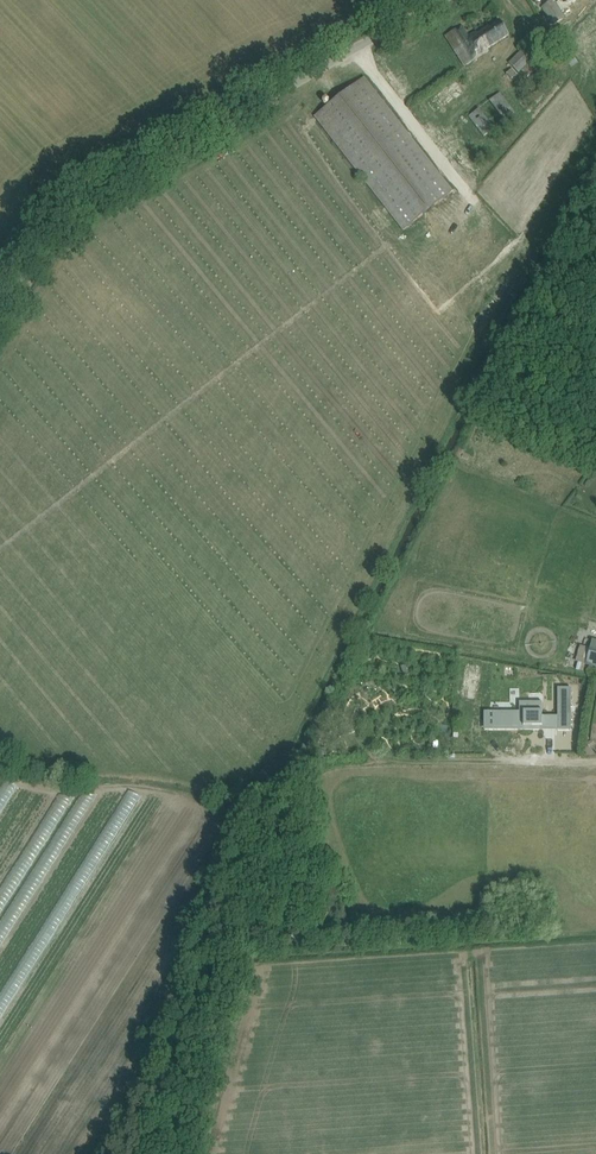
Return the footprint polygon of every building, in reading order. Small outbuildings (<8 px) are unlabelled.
[(554,1),(542,8),(553,25),(565,18),(554,1)] [(462,25),(445,36),(464,67),(490,52),(488,49),(509,35),(500,20),(477,35),(476,32),(469,37),(462,25)] [(522,51),(509,63),(518,72),(531,60),(522,51)] [(534,59),(522,72),(528,77),(540,65),(534,59)] [(517,74),(512,69),(507,74),(511,79),(517,74)] [(364,78),(315,116),(403,230),(453,191),(364,78)] [(500,93),(489,101),(504,121),(515,113),(500,93)] [(459,102),(445,114),(449,119),(464,107),(459,102)] [(478,109),(469,117),(484,136),(493,129),(478,109)] [(577,154),(589,141),(583,137),(572,149),(577,154)] [(572,151),(563,161),(570,166),(578,156),(572,151)] [(457,259),(451,263),(459,275),(465,271),(457,259)] [(593,640),(586,664),(595,667),(595,641),(593,640)] [(571,688),(558,688),(558,716),(558,730),(571,730),(571,688)] [(542,716),(542,702),(519,702),(519,711),(484,711),(484,726),(542,727),(542,716)]
